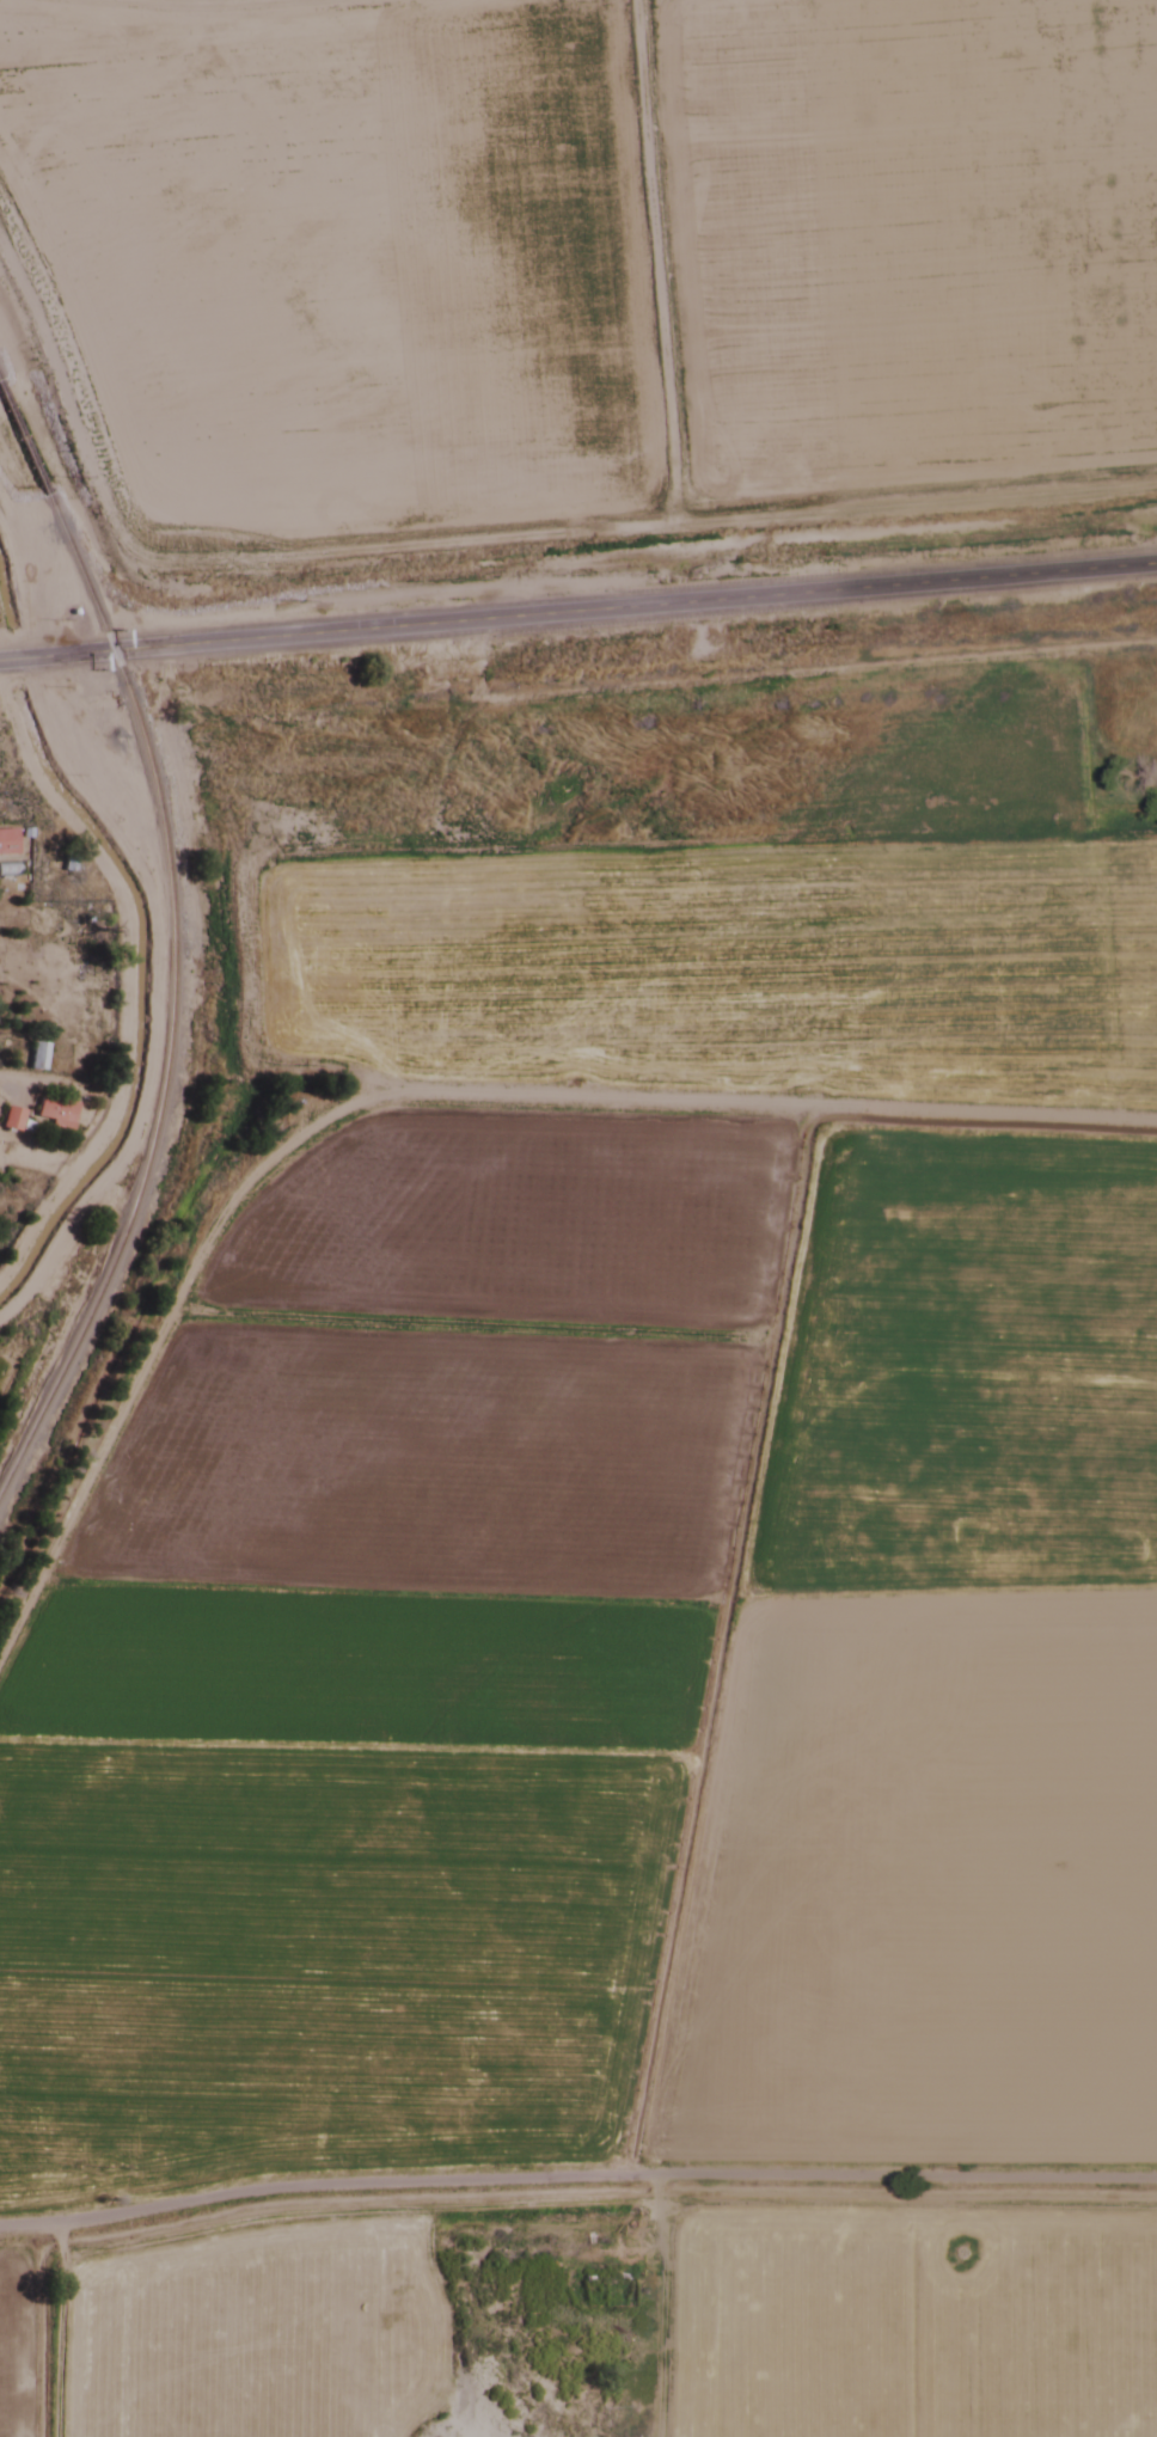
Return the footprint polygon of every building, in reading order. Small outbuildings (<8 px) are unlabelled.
[(16,877),(15,861),(14,830),(0,831),(0,877),(16,877)] [(43,1071),(45,1044),(30,1043),(28,1070),(43,1071)] [(48,1128),(70,1131),(73,1103),(36,1098),(34,1119),(49,1121),(48,1128)] [(4,1106),(0,1124),(0,1129),(17,1133),(22,1111),(4,1106)]
